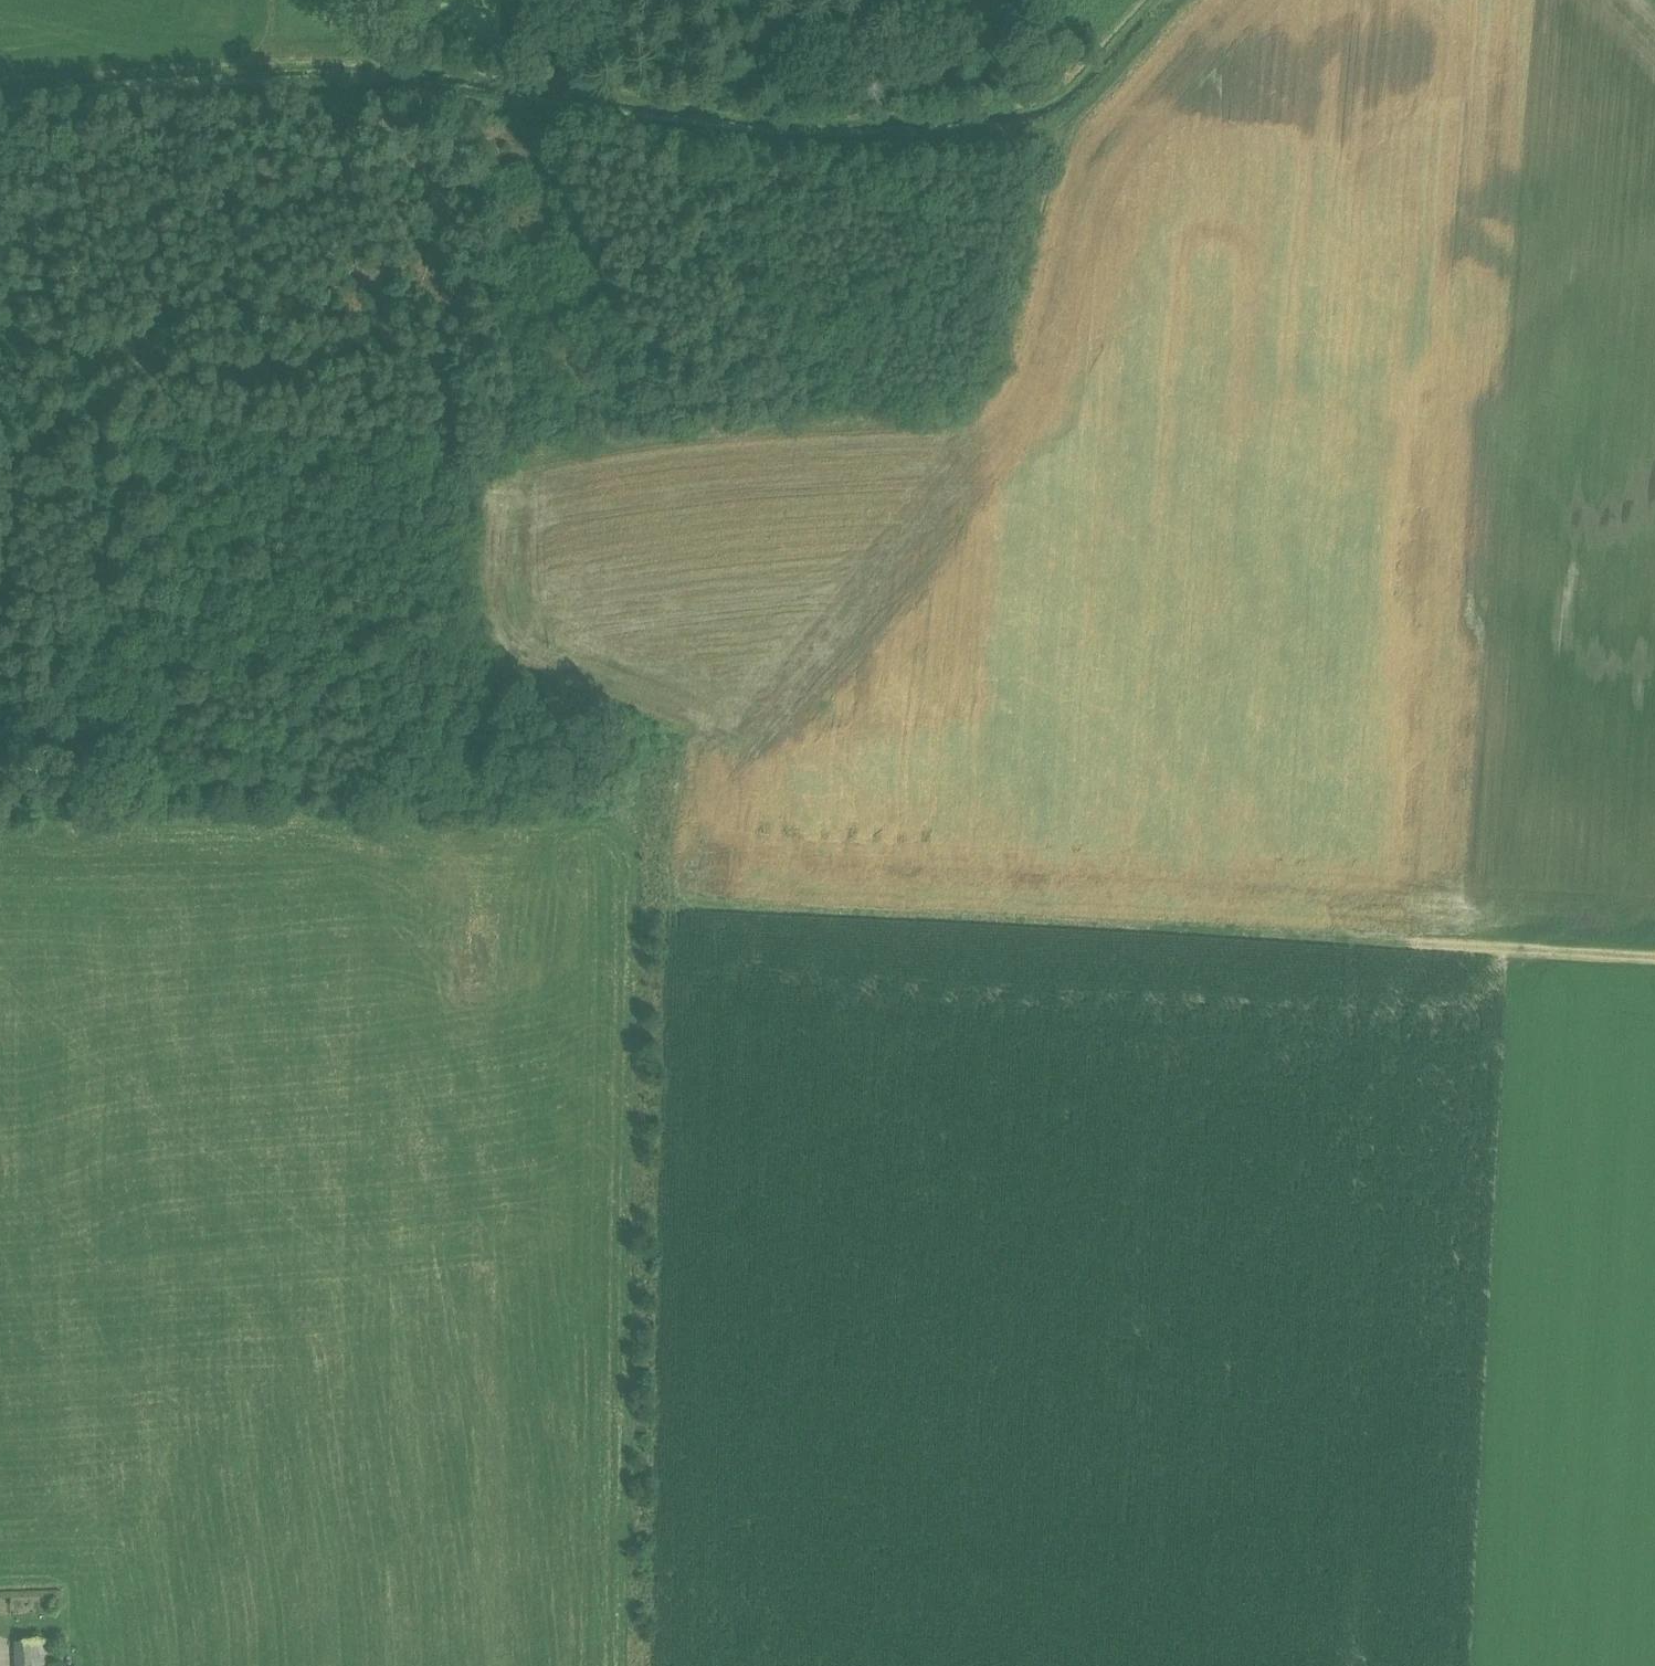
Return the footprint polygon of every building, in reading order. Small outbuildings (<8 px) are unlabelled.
[(15,1665),(50,1665),(49,1639),(14,1642),(15,1665)]
